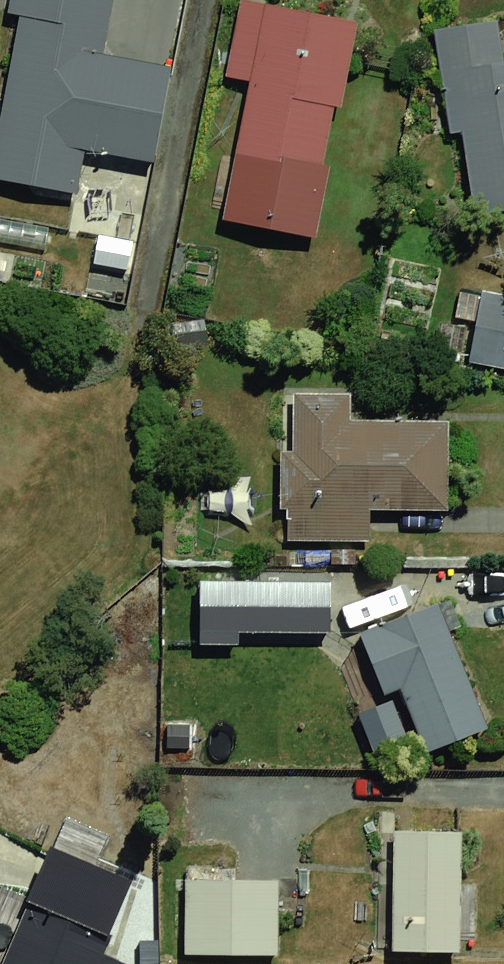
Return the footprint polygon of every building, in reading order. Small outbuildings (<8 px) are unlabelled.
[(58,188),(65,142),(126,152),(142,51),(75,40),(82,0),(0,0),(0,179),(58,188)] [(239,214),(331,229),(365,18),(251,0),(249,0),(236,80),(260,84),(239,214)] [(408,29),(437,203),(503,192),(503,104),(489,15),(408,29)] [(487,293),(480,383),(503,384),(503,294),(487,293)] [(274,393),(275,530),(344,529),(343,503),(428,501),(427,423),(333,424),(333,392),(274,393)] [(335,634),(382,757),(476,721),(429,599),(335,634)] [(457,815),(373,813),(370,948),(453,950),(457,815)] [(40,832),(16,887),(110,929),(135,875),(40,832)] [(179,870),(172,949),(259,956),(266,878),(179,870)] [(0,925),(0,963),(83,963),(94,937),(8,904),(0,925)]
